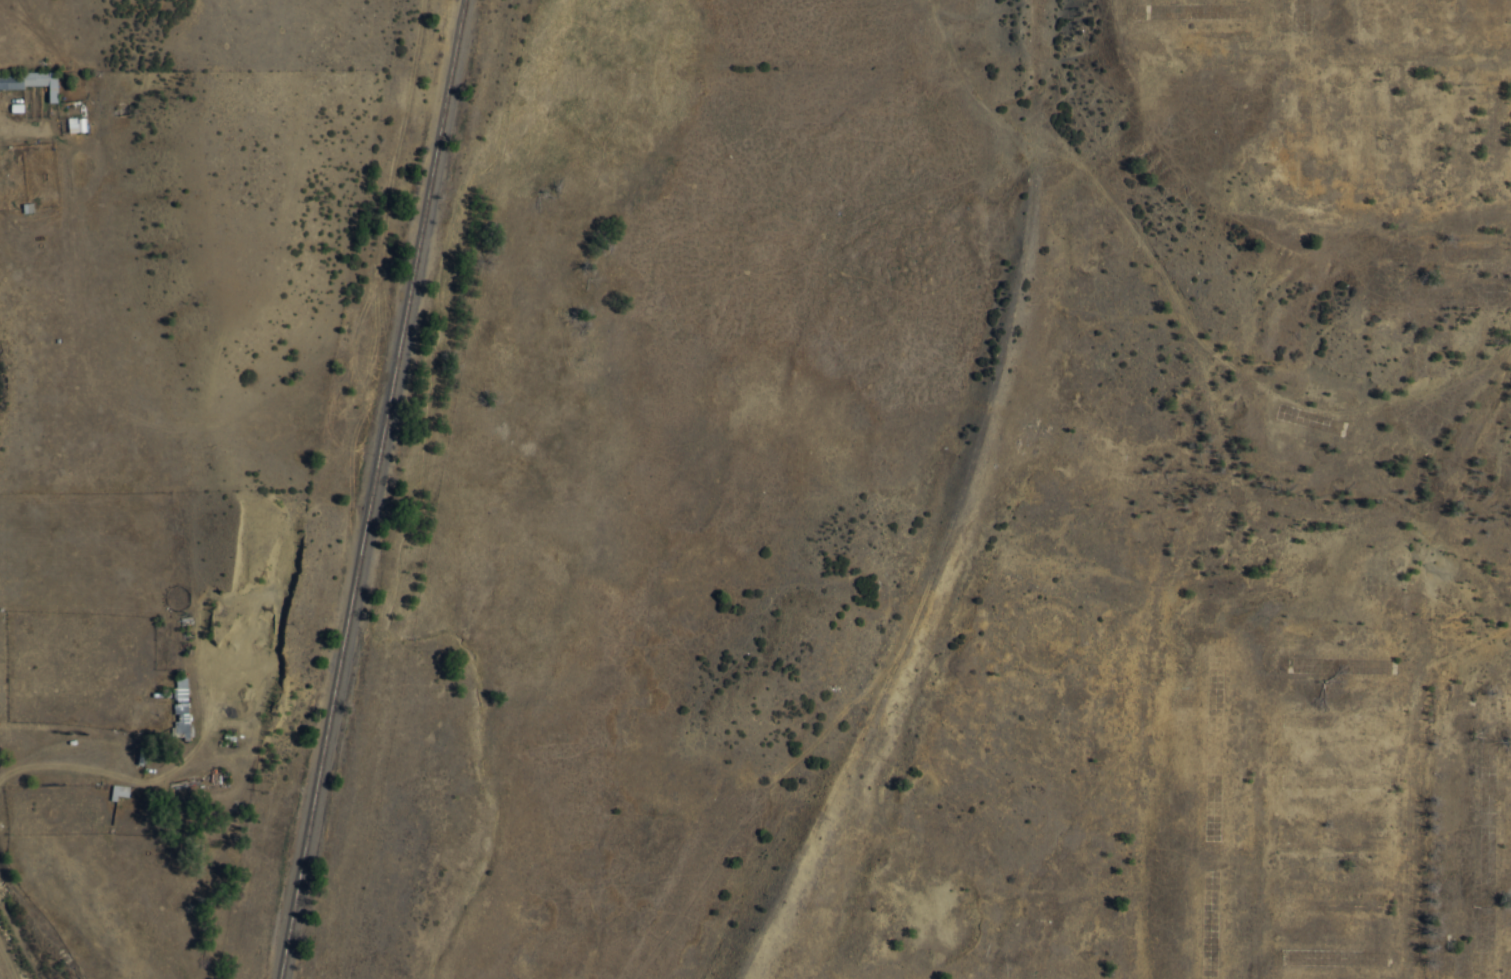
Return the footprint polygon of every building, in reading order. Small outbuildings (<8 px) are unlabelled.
[(57,73),(0,74),(0,88),(48,87),(49,103),(57,103),(57,73)] [(188,677),(174,677),(174,736),(188,736),(188,677)]
